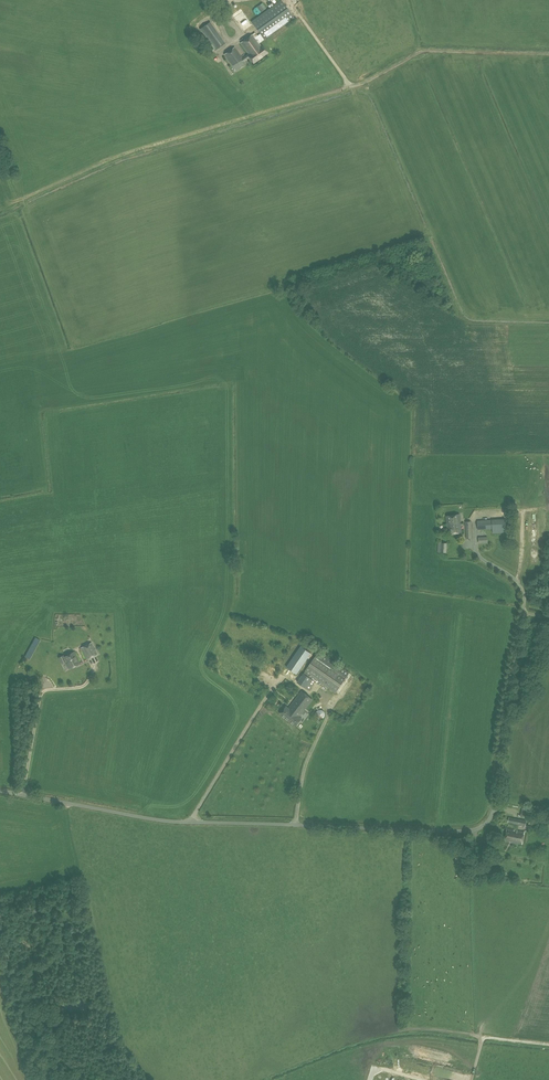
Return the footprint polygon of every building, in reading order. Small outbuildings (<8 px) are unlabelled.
[(294,18),(281,0),(251,21),(260,34),(255,37),(252,34),(240,42),(248,53),(242,58),(234,47),(224,54),(237,71),(247,64),(245,61),(250,57),(253,63),(268,52),(262,45),(261,46),(259,43),(294,18)] [(243,29),(252,25),(248,18),(254,14),(249,6),(235,15),(243,29)] [(210,22),(200,29),(215,50),(225,43),(210,22)] [(449,534),(455,533),(462,532),(460,522),(461,522),(459,514),(445,516),(447,523),(449,534)] [(506,518),(492,519),(492,518),(477,520),(478,529),(492,528),(493,533),(506,532),(506,518)] [(447,552),(447,542),(438,543),(438,552),(441,552),(446,553),(447,552)] [(35,637),(25,656),(30,659),(41,640),(35,637)] [(97,654),(93,646),(91,642),(81,647),(87,659),(97,654)] [(287,666),(297,674),(311,653),(301,646),(287,666)] [(318,651),(315,656),(297,682),(309,690),(317,679),(335,692),(346,677),(349,673),(318,651)] [(69,669),(79,664),(73,653),(63,658),(63,656),(59,658),(62,664),(66,662),(69,669)] [(262,668),(265,661),(253,655),(250,662),(262,668)] [(298,694),(294,684),(282,689),(285,698),(298,694)] [(286,707),(280,714),(296,726),(301,719),(299,717),(312,699),(302,691),(288,709),(286,707)] [(528,818),(529,809),(522,807),(521,817),(528,818)] [(509,817),(508,822),(526,826),(527,821),(509,817)] [(522,844),(524,832),(507,828),(505,841),(522,844)]
